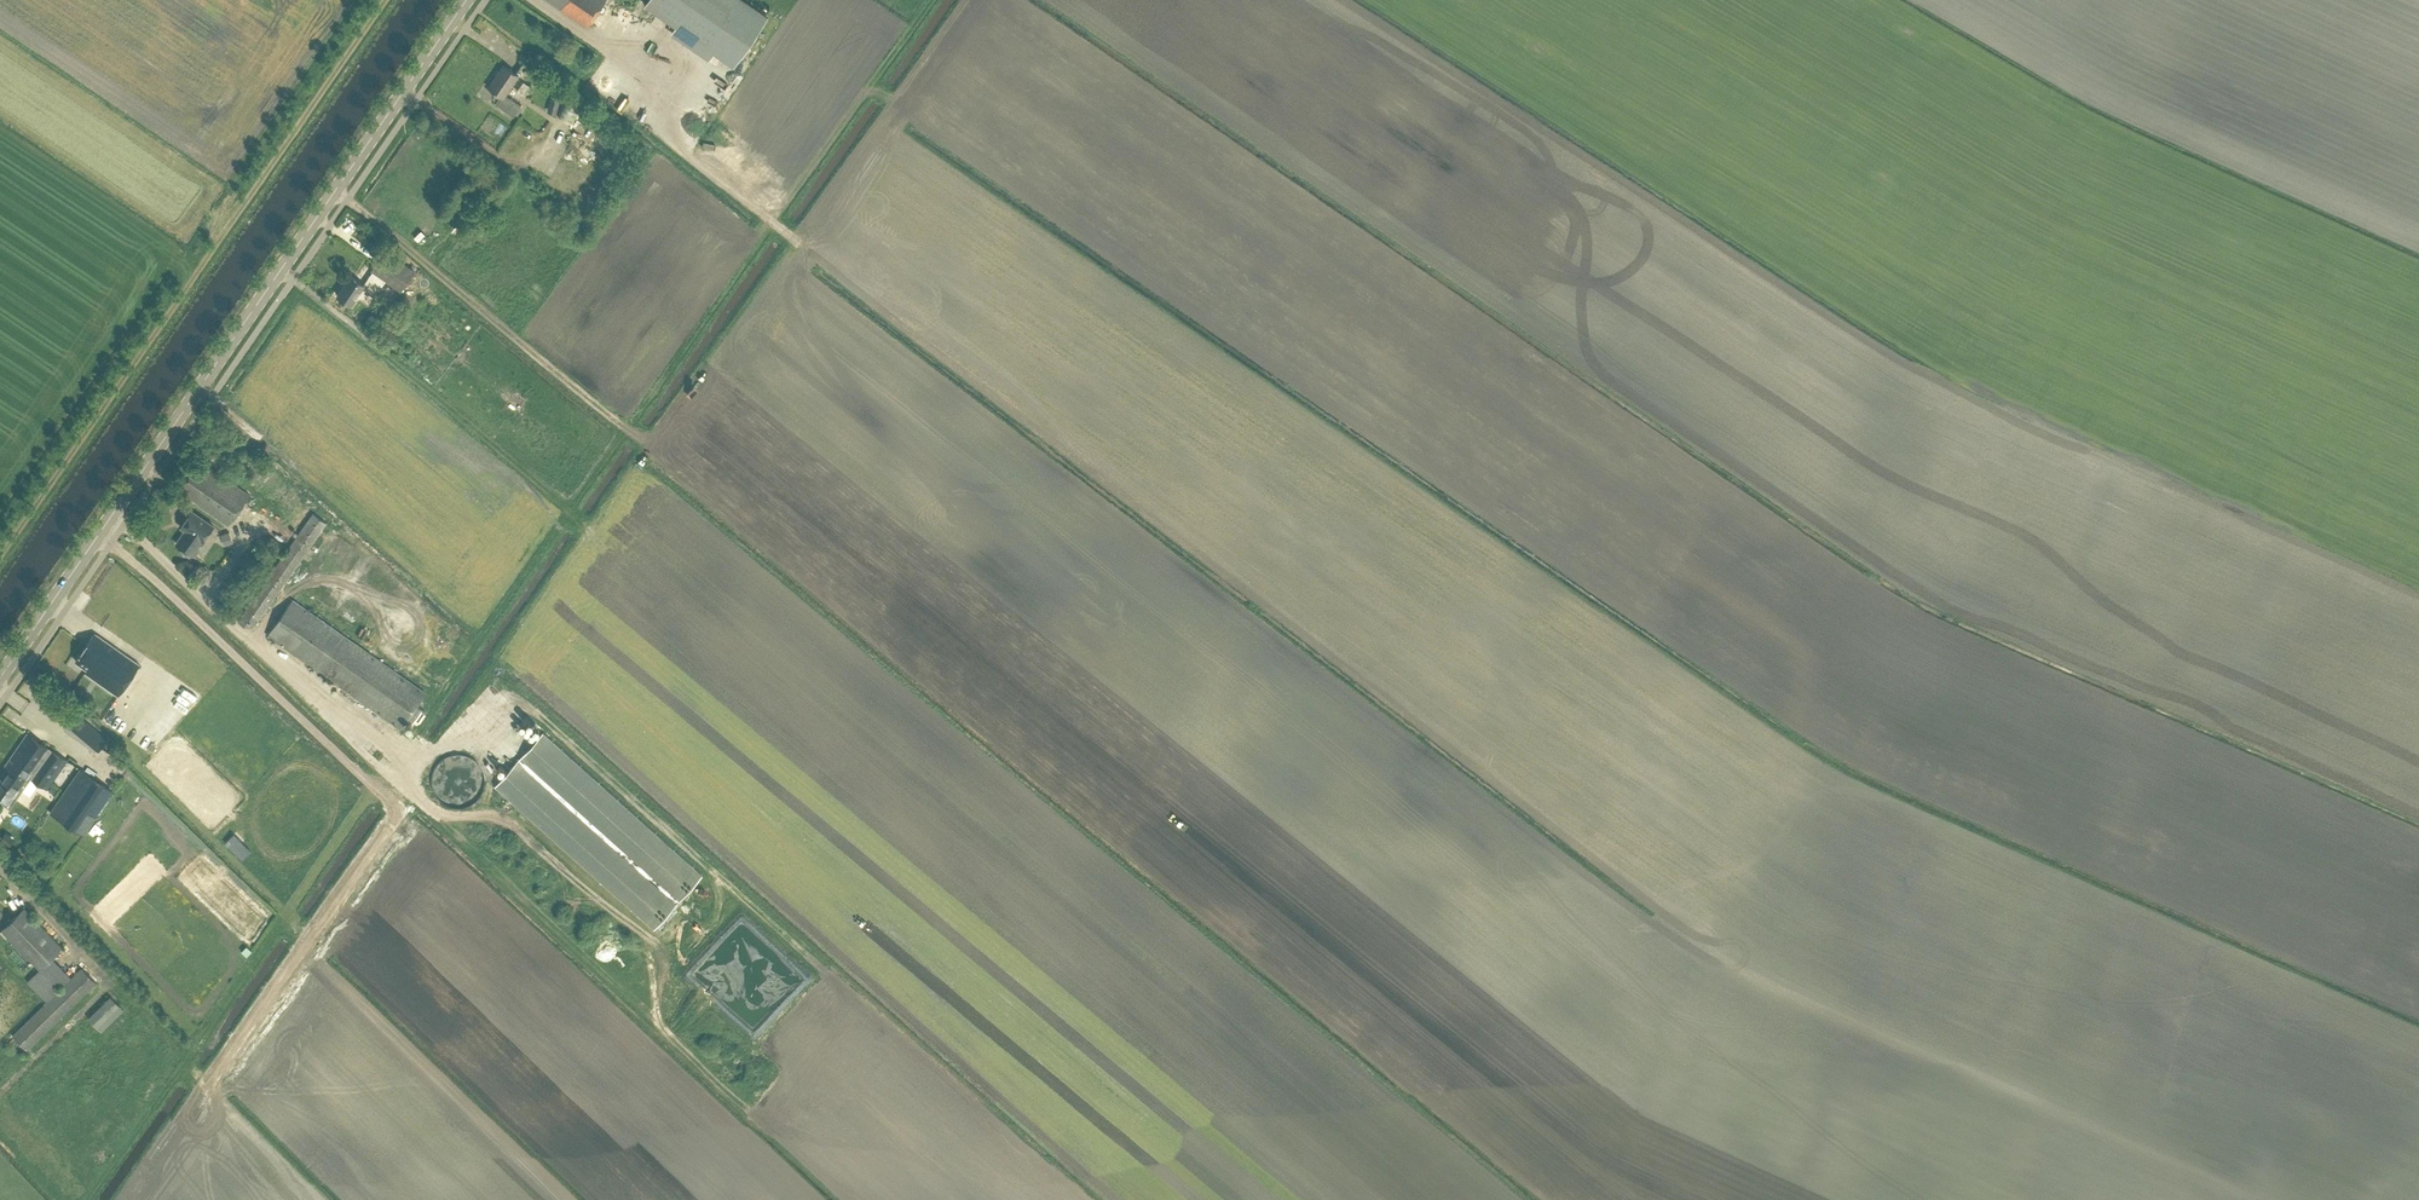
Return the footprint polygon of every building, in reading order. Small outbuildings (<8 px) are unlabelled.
[(605,0),(549,0),(587,26),(605,0)] [(768,15),(746,0),(648,0),(644,5),(733,66),(768,15)] [(516,114),(522,105),(506,94),(519,74),(504,64),(488,87),(501,95),(497,101),(516,114)] [(516,89),(523,94),(529,85),(522,80),(516,89)] [(572,123),(585,101),(569,91),(556,113),(572,123)] [(555,111),(560,94),(555,93),(550,110),(555,111)] [(401,290),(415,270),(385,249),(371,269),(373,270),(364,284),(350,275),(337,294),(351,304),(361,289),(373,297),(385,279),(401,290)] [(212,458),(216,461),(221,455),(216,452),(212,458)] [(205,467),(194,459),(177,485),(192,495),(191,497),(199,502),(198,504),(229,525),(251,493),(208,464),(205,467)] [(194,555),(204,541),(203,540),(214,525),(192,510),(181,526),(185,529),(176,542),(194,555)] [(255,625),(327,522),(313,512),(237,620),(246,626),(249,621),(255,625)] [(229,530),(220,533),(224,544),(233,541),(229,530)] [(401,729),(426,692),(293,600),(268,636),(401,729)] [(140,663),(94,632),(76,660),(87,668),(85,671),(118,694),(140,663)] [(94,753),(107,736),(77,714),(65,731),(94,753)] [(68,759),(28,732),(4,767),(7,770),(0,780),(0,796),(5,799),(3,802),(10,807),(31,777),(48,789),(68,759)] [(652,928),(701,874),(543,732),(494,786),(652,928)] [(114,791),(81,768),(51,811),(84,834),(114,791)] [(434,769),(434,800),(460,800),(460,784),(475,784),(475,769),(466,769),(466,774),(459,774),(445,774),(445,769),(434,769)] [(223,841),(240,858),(250,848),(233,831),(223,841)] [(72,977),(52,957),(63,946),(24,907),(1,929),(39,968),(27,980),(47,1000),(13,1034),(27,1049),(96,981),(82,967),(72,977)] [(607,941),(595,954),(606,963),(617,950),(607,941)] [(101,1030),(123,1008),(110,994),(87,1016),(101,1030)]
